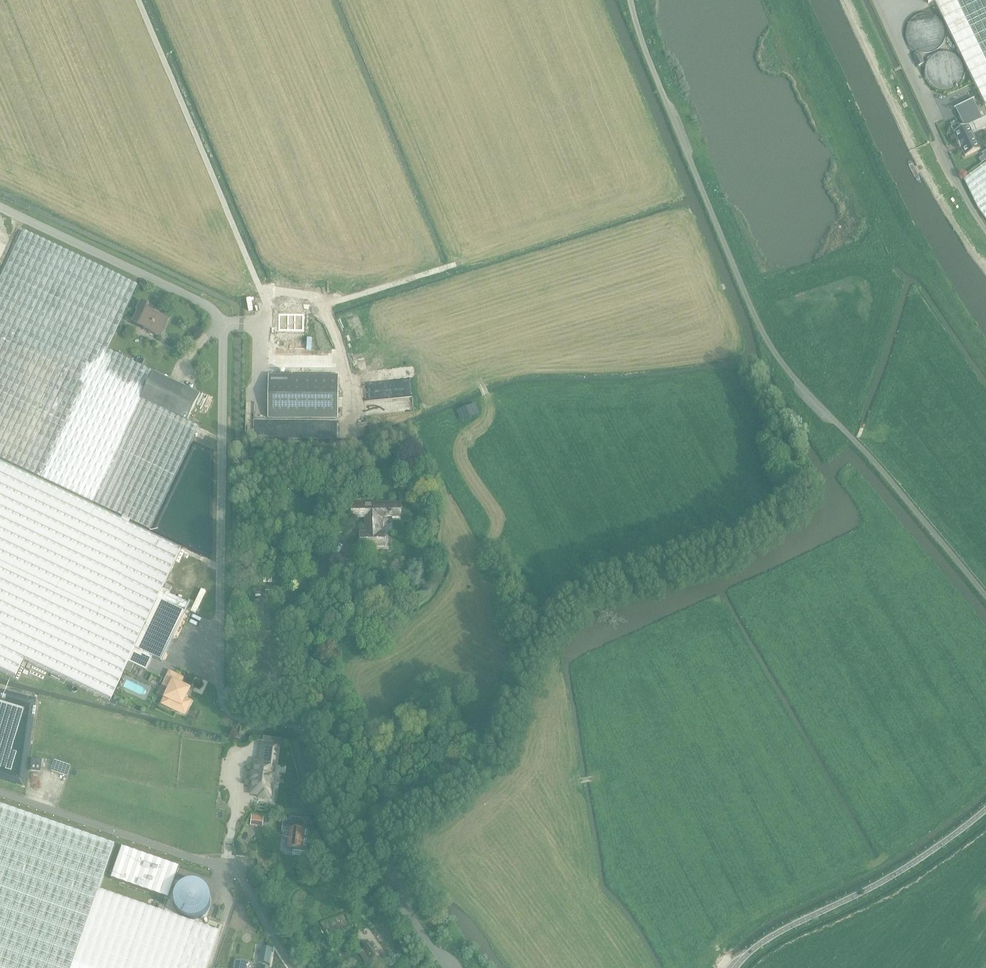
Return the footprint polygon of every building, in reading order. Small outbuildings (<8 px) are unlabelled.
[(973,82),(985,106),(985,105),(985,0),(933,0),(973,82)] [(942,39),(943,34),(943,29),(942,25),(939,21),(935,18),(931,15),(926,14),(922,14),(917,16),(913,18),(910,22),(908,26),(907,31),(907,36),(908,40),(911,44),(914,48),(919,50),(923,51),(928,51),(933,49),(937,47),(940,43),(942,39)] [(961,76),(962,71),(962,67),(960,62),(958,58),(954,55),(950,53),(945,52),(940,52),(936,54),(932,56),(928,60),(926,64),(925,69),(926,74),(927,78),(930,82),(933,85),(938,88),(942,88),(947,88),(952,87),(956,84),(959,80),(961,76)] [(919,66),(924,63),(919,54),(914,57),(919,66)] [(952,128),(954,132),(953,132),(957,140),(956,141),(960,149),(961,148),(965,156),(980,149),(972,134),(985,128),(985,117),(981,119),(971,100),(958,106),(965,121),(967,119),(970,125),(968,126),(968,125),(961,128),(959,125),(952,128)] [(964,178),(978,208),(985,219),(985,163),(964,178)] [(187,422),(140,399),(153,372),(107,350),(137,286),(22,231),(0,277),(0,459),(39,478),(149,530),(198,427),(187,422)] [(163,329),(168,320),(146,309),(148,305),(141,302),(137,311),(138,311),(133,322),(143,327),(143,328),(157,335),(161,327),(163,329)] [(281,312),(280,329),(305,329),(305,313),(281,312)] [(199,394),(153,372),(140,399),(187,422),(199,394)] [(338,419),(339,379),(268,377),(268,418),(338,419)] [(129,662),(163,590),(162,590),(167,580),(181,550),(0,465),(0,672),(14,678),(22,660),(109,701),(128,662),(129,662)] [(379,517),(401,517),(401,502),(352,503),(352,517),(365,517),(366,532),(361,532),(361,546),(386,546),(386,532),(379,532),(379,517)] [(181,550),(167,580),(184,588),(198,559),(181,550)] [(190,603),(163,590),(129,662),(146,671),(153,657),(162,661),(161,662),(162,662),(190,603)] [(206,592),(201,590),(191,612),(195,614),(206,592)] [(170,673),(164,685),(170,688),(165,697),(175,702),(172,708),(184,714),(190,702),(184,699),(187,692),(186,692),(184,688),(185,688),(179,684),(182,678),(170,673)] [(265,744),(251,742),(251,750),(249,759),(245,759),(240,790),(248,791),(248,793),(256,794),(257,792),(258,793),(260,781),(262,782),(263,773),(261,772),(265,744)] [(32,758),(30,769),(39,770),(40,759),(32,758)] [(54,761),(51,770),(67,776),(71,766),(54,761)] [(294,789),(291,810),(300,811),(302,797),(300,797),(301,790),(294,789)] [(220,933),(99,891),(115,845),(0,806),(0,967),(207,967),(220,933)] [(252,816),(251,825),(262,826),(263,817),(252,816)] [(290,820),(283,819),(282,833),(285,833),(285,837),(289,838),(287,847),(302,849),(305,829),(304,829),(305,822),(300,822),(301,819),(291,818),(290,820)] [(122,848),(111,879),(168,899),(179,868),(122,848)] [(373,964),(382,958),(372,944),(363,949),(373,964)] [(262,946),(259,962),(269,964),(272,948),(262,946)] [(237,960),(235,967),(246,967),(248,962),(237,960)]
